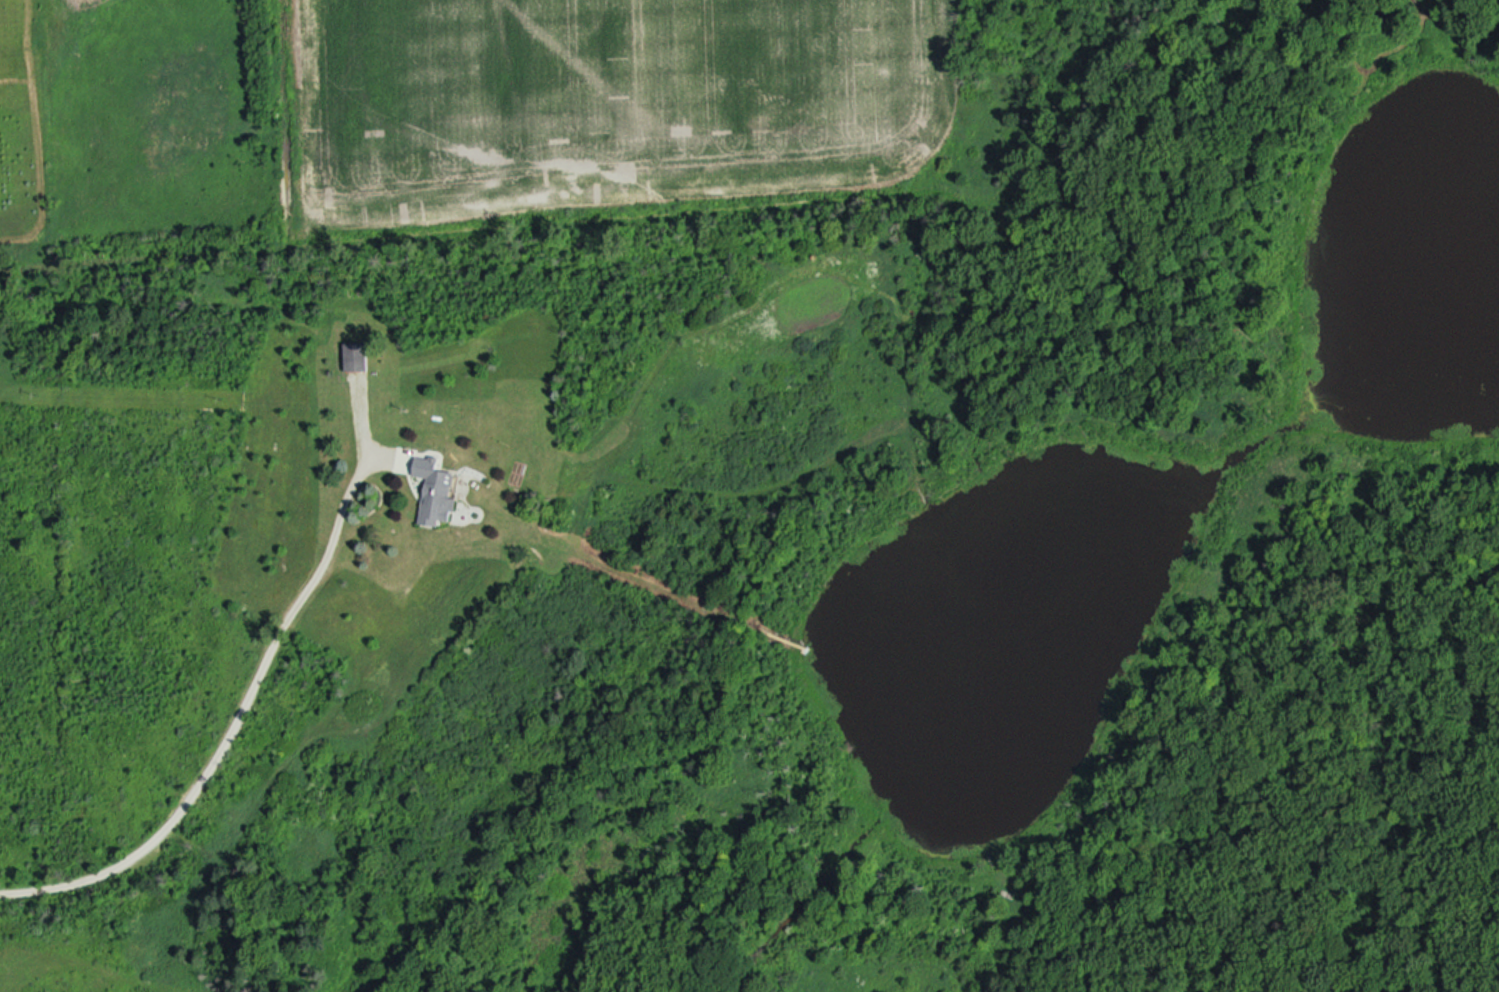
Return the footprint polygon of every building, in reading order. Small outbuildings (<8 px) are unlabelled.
[(365,370),(365,342),(342,342),(342,370),(365,370)] [(424,478),(417,524),(436,527),(437,521),(450,522),(453,497),(448,497),(452,471),(437,468),(438,458),(414,454),(410,476),(424,478)]
